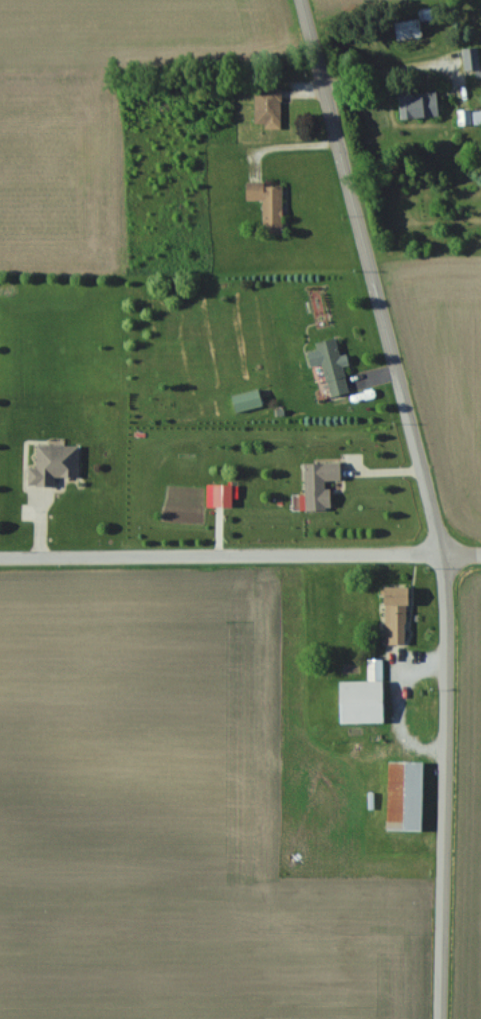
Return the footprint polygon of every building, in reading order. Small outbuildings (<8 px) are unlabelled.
[(395,22),(396,39),(421,38),(420,21),(395,22)] [(475,70),(476,82),(480,81),(480,67),(478,47),(462,48),(465,71),(475,70)] [(281,126),(281,90),(254,90),(254,126),(281,126)] [(438,117),(437,93),(399,94),(400,119),(438,117)] [(458,111),(458,125),(480,125),(480,111),(458,111)] [(282,184),(245,184),(245,200),(262,200),(262,234),(282,234),(282,184)] [(323,365),(329,398),(349,394),(342,355),(339,356),(336,339),(316,343),(317,350),(308,352),(311,368),(323,365)] [(262,407),(258,390),(231,397),(236,414),(262,407)] [(54,477),(78,478),(78,446),(36,446),(36,468),(27,468),(27,486),(54,487),(54,477)] [(304,464),(305,512),(329,511),(328,481),(340,481),(340,464),(304,464)] [(231,485),(212,485),(212,508),(231,508),(231,485)] [(406,644),(407,587),(384,587),(384,644),(406,644)] [(382,659),(367,659),(367,681),(338,682),(338,724),(382,724),(382,659)] [(387,833),(422,833),(422,763),(388,763),(387,833)]
